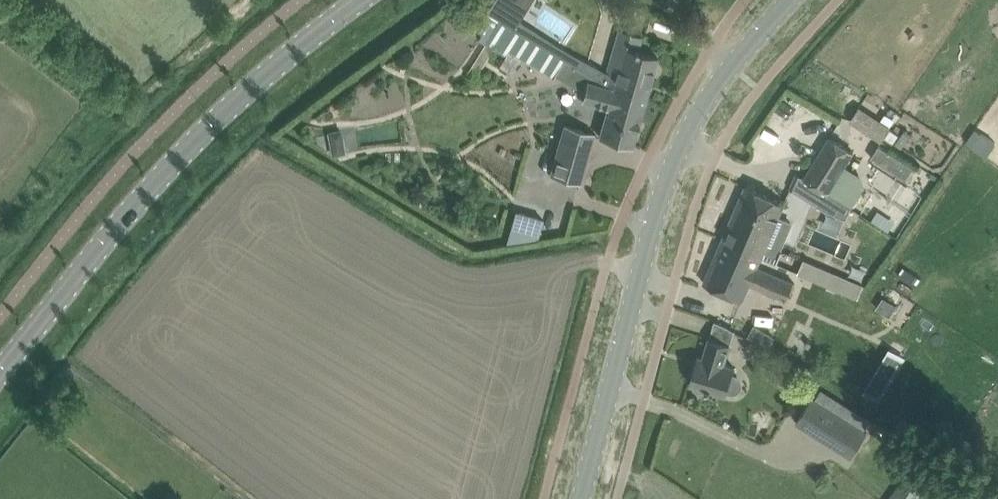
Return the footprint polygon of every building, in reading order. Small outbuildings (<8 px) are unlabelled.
[(487,13),(511,28),(523,10),(509,1),(510,0),(496,0),(487,13)] [(497,21),(485,43),(495,49),(504,54),(507,49),(520,57),(553,78),(555,75),(564,60),(510,29),(497,21)] [(647,96),(658,57),(638,51),(642,37),(619,31),(604,82),(613,87),(647,96)] [(564,60),(555,75),(576,87),(585,93),(583,100),(608,107),(600,136),(613,140),(633,146),(647,96),(613,87),(604,82),(604,84),(585,73),(564,60)] [(852,120),(882,140),(890,127),(880,121),(879,123),(858,110),(852,120)] [(551,174),(580,182),(594,134),(565,125),(551,174)] [(357,128),(331,129),(332,151),(358,150),(357,128)] [(997,145),(976,130),(967,145),(988,159),(997,145)] [(797,172),(790,187),(819,205),(828,191),(829,192),(846,164),(854,151),(830,136),(805,177),(797,172)] [(879,145),(871,157),(907,179),(914,167),(879,145)] [(729,226),(724,239),(763,256),(777,262),(783,249),(779,247),(785,234),(791,220),(780,216),(782,211),(786,202),(765,193),(747,185),(736,211),(733,218),(729,226)] [(544,217),(516,210),(506,243),(538,240),(544,217)] [(879,212),(872,222),(890,233),(896,223),(879,212)] [(724,239),(705,283),(723,291),(743,299),(750,283),(788,299),(795,282),(782,276),(768,270),(758,266),(763,256),(724,239)] [(865,286),(805,261),(799,276),(859,301),(865,286)] [(883,297),(876,308),(890,316),(897,305),(883,297)] [(755,324),(748,336),(763,345),(770,333),(755,324)] [(727,393),(733,373),(735,367),(725,364),(731,343),(710,337),(704,357),(698,356),(696,365),(690,382),(694,383),(693,385),(695,388),(697,390),(701,390),(704,388),(704,386),(707,387),(706,388),(709,389),(711,390),(711,389),(727,393)] [(890,351),(867,389),(882,397),(904,359),(890,351)] [(868,432),(865,430),(812,397),(797,422),(852,456),(868,432)] [(926,485),(908,474),(890,498),(916,498),(926,485)]
